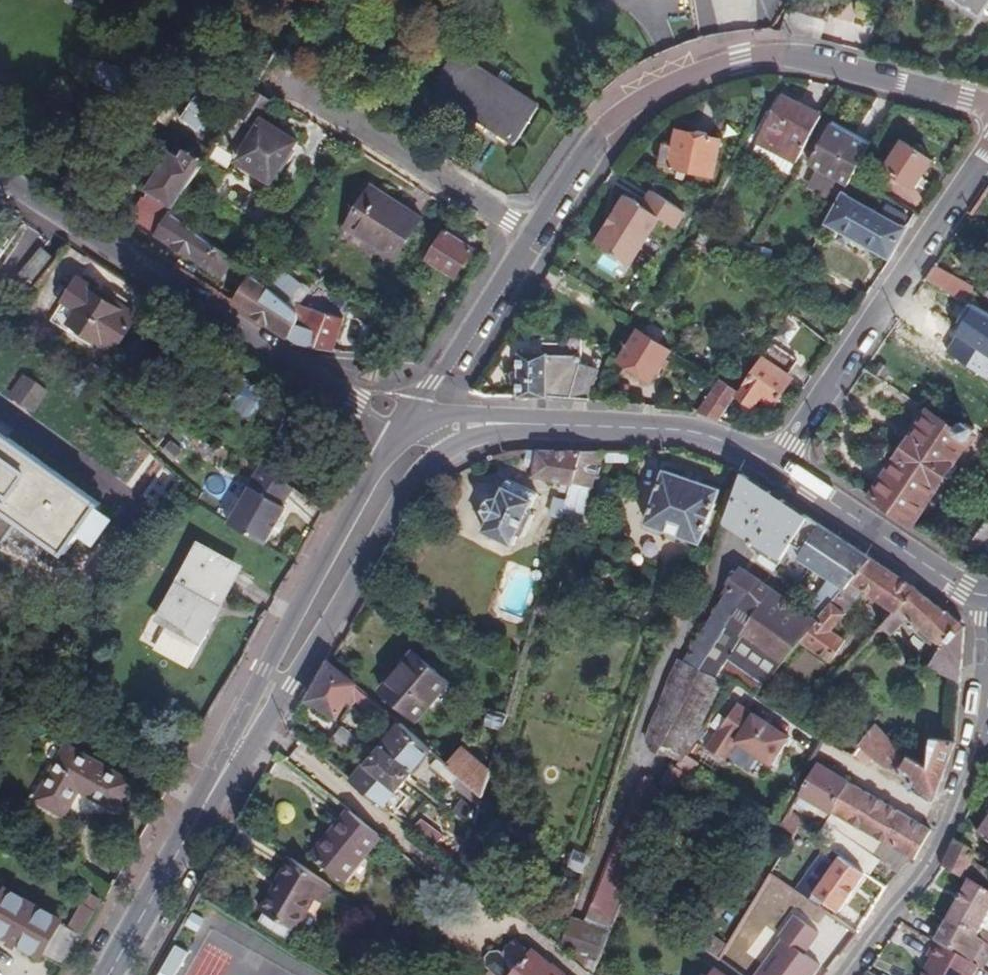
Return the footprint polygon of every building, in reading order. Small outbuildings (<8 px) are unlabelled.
[(983,15),(987,8),(987,0),(960,0),(983,15)] [(539,107),(455,53),(432,90),(516,144),(539,107)] [(101,63),(92,80),(129,102),(139,85),(128,80),(130,77),(113,67),(111,70),(101,63)] [(218,94),(202,84),(180,122),(196,132),(202,121),(205,123),(215,106),(212,105),(218,94)] [(275,102),(256,92),(223,147),(243,160),(241,165),(276,186),(303,144),(264,120),(275,102)] [(763,138),(799,160),(823,119),(785,98),(763,138)] [(848,186),(853,178),(869,148),(830,127),(809,164),(848,186)] [(715,178),(722,141),(678,134),(671,170),(715,178)] [(934,163),(905,144),(887,172),(916,190),(934,163)] [(183,213),(214,162),(200,153),(197,157),(192,155),(187,164),(178,159),(155,195),(168,203),(151,230),(231,282),(241,265),(192,232),(177,222),(183,213)] [(423,220),(374,188),(349,227),(397,259),(423,220)] [(844,193),(825,225),(891,262),(896,251),(912,221),(888,208),(883,215),(844,193)] [(641,207),(624,197),(595,244),(631,266),(659,220),(675,229),(684,215),(649,194),(641,207)] [(198,223),(183,213),(177,222),(192,232),(198,223)] [(453,233),(449,230),(431,260),(458,279),(478,249),(453,233)] [(37,285),(57,261),(42,249),(33,260),(23,273),(37,285)] [(936,268),(927,281),(971,306),(976,297),(971,294),(973,289),(936,268)] [(276,288),(269,283),(255,274),(241,296),(294,330),(301,319),(302,310),(284,295),(276,288)] [(141,316),(83,279),(55,322),(78,337),(83,331),(117,353),(141,316)] [(308,308),(276,288),(284,295),(302,310),(301,319),(308,308)] [(324,350),(345,318),(322,303),(300,335),(324,350)] [(957,341),(948,354),(987,380),(987,315),(973,307),(961,325),(962,327),(954,339),(957,341)] [(673,350),(641,331),(620,364),(653,383),(673,350)] [(764,359),(740,394),(738,396),(755,408),(764,398),(775,405),(792,380),(788,376),(800,362),(775,343),(764,359)] [(520,354),(519,397),(592,402),(598,371),(582,366),(582,358),(520,354)] [(276,376),(246,357),(237,372),(232,369),(204,416),(245,442),(272,395),(266,392),(276,376)] [(375,383),(378,371),(366,367),(362,378),(375,383)] [(27,373),(8,394),(32,414),(50,392),(27,373)] [(720,380),(697,414),(720,422),(738,396),(740,394),(720,380)] [(872,498),(911,526),(945,477),(975,433),(963,425),(958,433),(930,415),(905,450),(872,498)] [(9,500),(72,541),(105,490),(0,422),(0,514),(9,500)] [(581,452),(571,487),(566,502),(563,514),(582,519),(601,451),(581,452)] [(627,451),(607,451),(607,462),(616,462),(617,458),(627,458),(627,451)] [(581,452),(528,452),(524,465),(534,469),(531,476),(571,487),(581,452)] [(295,488),(263,464),(250,485),(252,487),(229,522),(264,543),(288,508),(283,505),(295,488)] [(700,543),(719,489),(666,471),(647,524),(700,543)] [(744,474),(726,522),(755,542),(753,546),(780,564),(794,543),(810,519),(744,474)] [(528,514),(536,496),(506,483),(497,503),(485,505),(481,513),(488,523),(483,535),(511,548),(518,536),(524,539),(533,516),(528,514)] [(550,517),(561,521),(563,514),(566,502),(555,499),(550,517)] [(872,560),(810,519),(794,543),(804,551),(800,559),(834,581),(815,604),(820,610),(811,622),(818,627),(872,560)] [(968,550),(981,559),(987,549),(987,520),(968,550)] [(220,599),(246,553),(206,532),(154,628),(165,635),(159,646),(193,665),(227,603),(220,599)] [(916,590),(872,560),(818,627),(801,647),(830,666),(843,646),(830,636),(868,593),(896,612),(916,590)] [(726,680),(737,687),(757,700),(770,684),(801,647),(818,627),(811,622),(804,616),(772,593),(743,572),(693,652),(666,708),(703,727),(726,680)] [(947,611),(916,590),(896,612),(882,628),(893,637),(908,618),(922,630),(919,635),(936,647),(934,650),(939,654),(932,668),(962,684),(966,627),(950,610),(947,611)] [(446,687),(411,661),(381,700),(417,726),(446,687)] [(385,724),(390,717),(330,662),(309,699),(335,714),(344,699),(351,704),(356,698),(385,724)] [(739,707),(708,752),(725,764),(738,745),(773,768),(791,740),(739,707)] [(684,764),(703,727),(666,708),(648,745),(684,764)] [(484,729),(500,733),(505,717),(489,713),(484,729)] [(797,726),(807,732),(812,723),(804,718),(797,726)] [(400,725),(353,782),(383,807),(429,751),(400,725)] [(145,765),(82,727),(48,783),(77,800),(94,773),(128,794),(145,765)] [(336,739),(352,751),(365,749),(369,745),(347,727),(336,739)] [(888,769),(899,775),(910,757),(894,749),(876,729),(857,757),(865,763),(871,754),(888,769)] [(899,775),(936,796),(957,743),(933,739),(929,768),(910,757),(899,775)] [(448,769),(481,799),(488,775),(463,752),(448,769)] [(430,770),(478,812),(481,799),(448,769),(439,760),(430,770)] [(671,784),(688,789),(693,773),(676,768),(671,784)] [(814,805),(833,815),(850,786),(818,768),(794,806),(809,815),(814,805)] [(614,930),(628,896),(666,802),(646,782),(593,909),(614,930)] [(833,815),(913,859),(915,860),(932,831),(850,786),(833,815)] [(381,838),(351,814),(317,859),(344,883),(381,838)] [(411,830),(433,849),(443,837),(420,818),(411,830)] [(779,831),(796,840),(802,830),(787,819),(779,831)] [(882,861),(844,835),(835,848),(873,873),(882,861)] [(955,843),(944,868),(972,884),(987,893),(987,873),(970,863),(974,854),(955,843)] [(576,851),(569,869),(584,875),(591,857),(576,851)] [(839,912),(866,873),(841,856),(814,895),(839,912)] [(331,892),(291,863),(255,913),(292,940),(316,906),(320,908),(331,892)] [(0,864),(0,887),(7,891),(18,874),(0,864)] [(0,887),(0,914),(51,941),(70,904),(18,874),(7,891),(0,887)] [(972,884),(950,922),(979,938),(987,943),(987,935),(982,931),(987,921),(987,893),(972,884)] [(86,891),(72,927),(88,933),(102,898),(86,891)] [(757,974),(813,974),(819,966),(803,955),(817,934),(793,917),(778,938),(781,940),(757,974)] [(979,938),(950,922),(936,945),(937,945),(945,950),(966,962),(979,938)] [(583,974),(595,974),(609,943),(568,929),(559,955),(583,974)] [(937,945),(929,959),(933,962),(925,974),(976,974),(979,970),(977,968),(969,964),(966,962),(945,950),(937,945)] [(515,946),(503,960),(499,957),(491,959),(487,964),(487,974),(489,974),(552,974),(515,946)]
